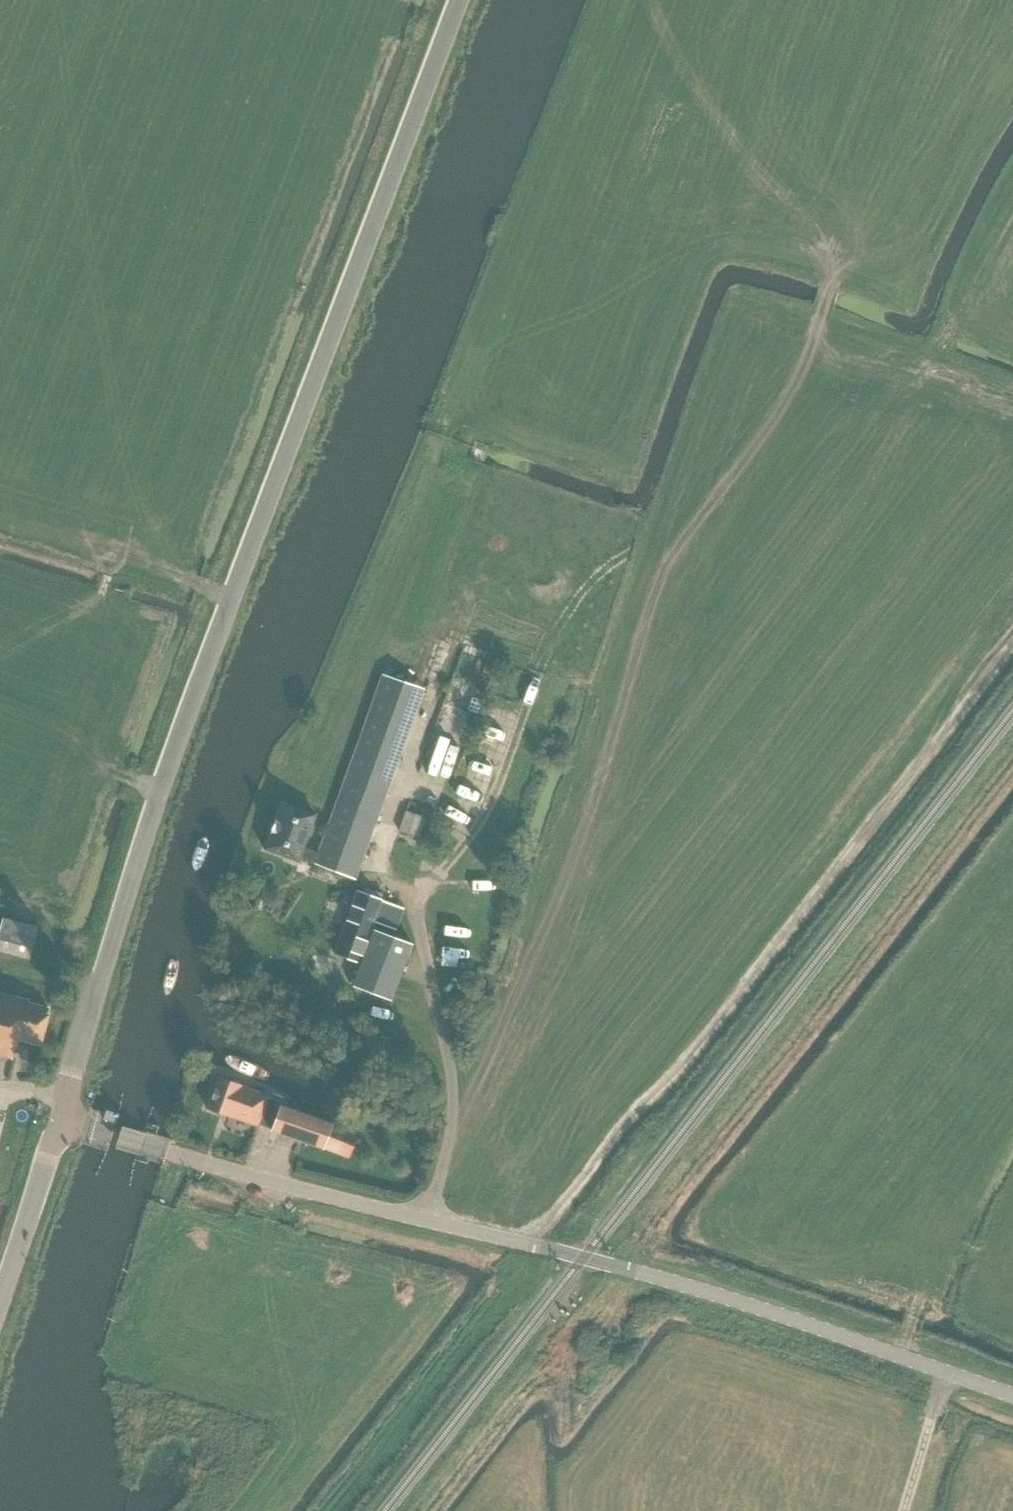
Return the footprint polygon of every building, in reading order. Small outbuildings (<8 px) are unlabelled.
[(386,795),(424,689),(382,675),(345,779),(318,853),(303,847),(315,815),(281,802),(264,849),(298,861),(300,857),(315,862),(313,867),(354,881),(386,795)] [(418,837),(425,819),(405,811),(398,830),(418,837)] [(397,929),(404,909),(357,889),(333,953),(359,962),(373,920),(397,929)] [(38,927),(3,917),(0,927),(0,950),(30,958),(38,927)] [(392,1000),(412,943),(374,929),(353,986),(392,1000)] [(48,1008),(27,1002),(27,1000),(0,992),(0,1055),(11,1058),(17,1039),(38,1045),(48,1008)] [(349,1158),(357,1135),(331,1125),(331,1124),(280,1106),(281,1102),(247,1090),(246,1093),(239,1090),(241,1085),(218,1077),(207,1107),(230,1116),(230,1115),(323,1148),(323,1147),(349,1158)] [(115,1113),(108,1111),(105,1121),(119,1125),(122,1115),(115,1113)]
